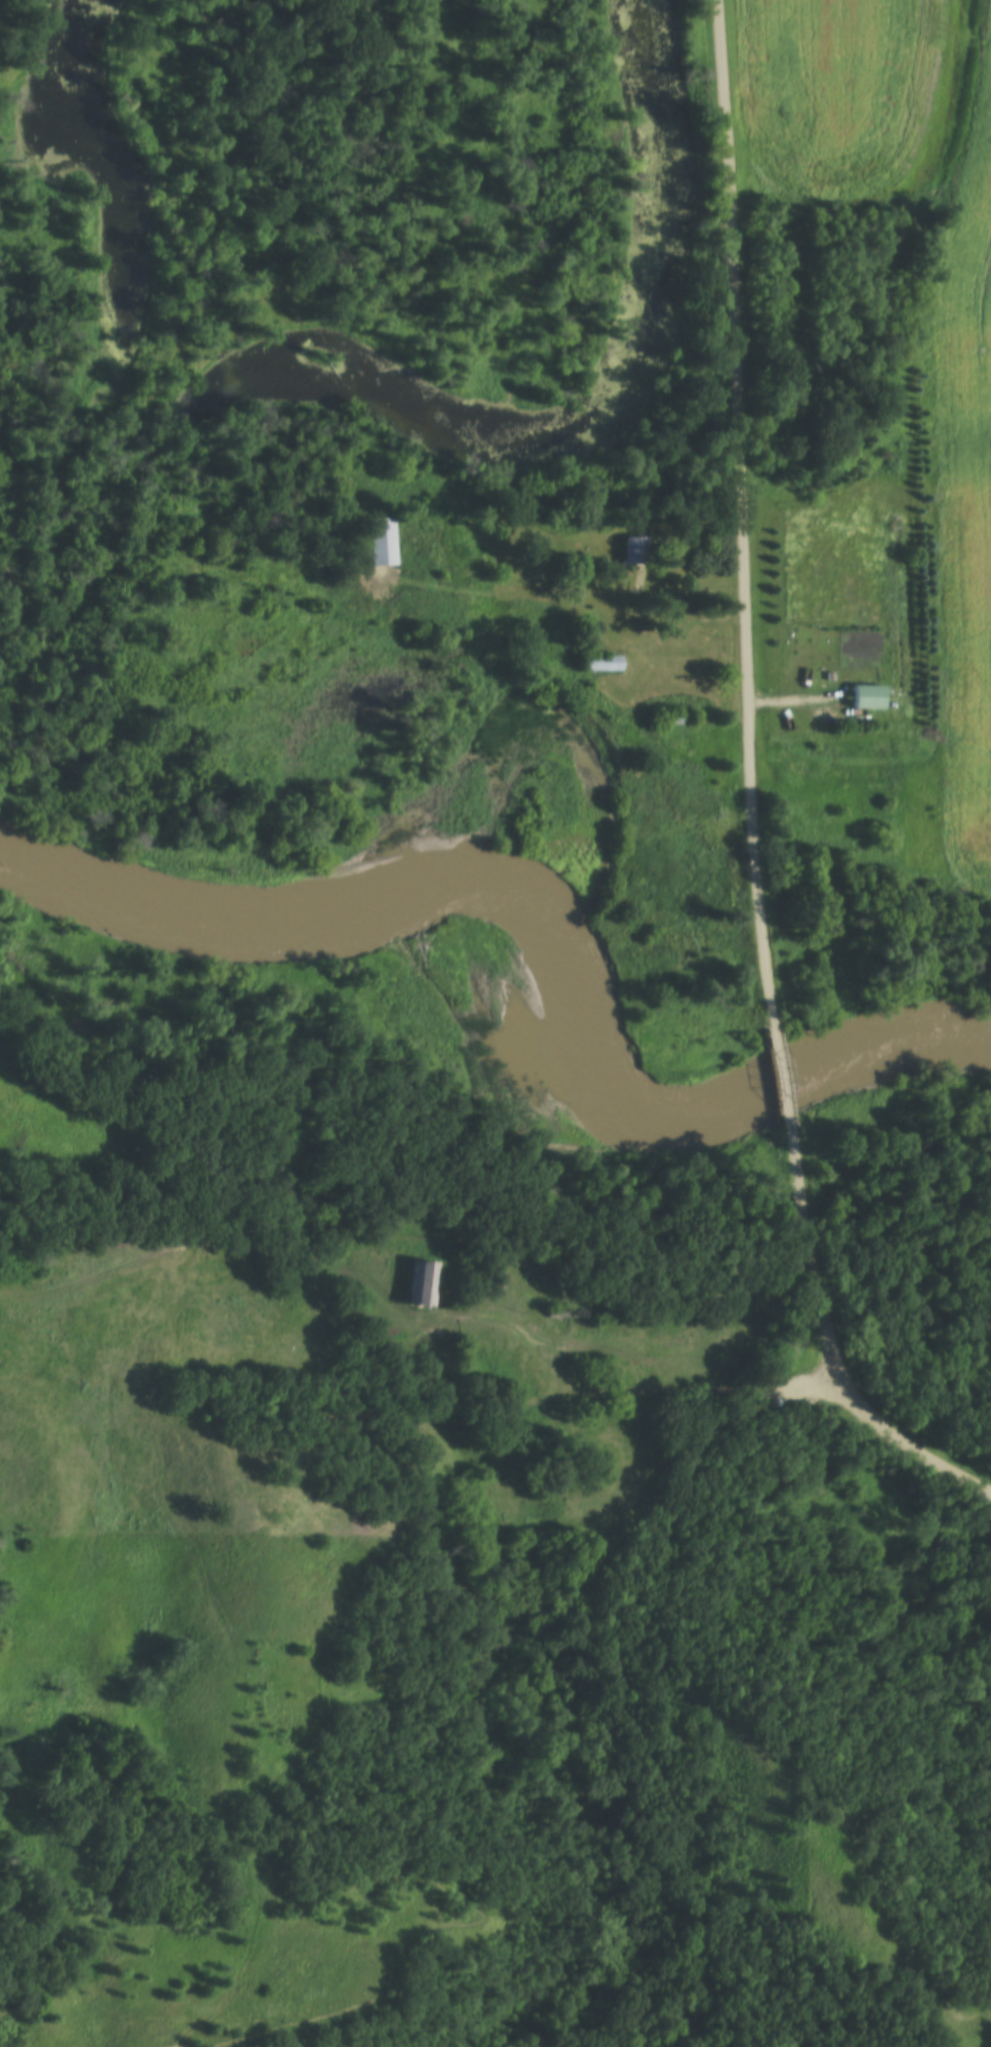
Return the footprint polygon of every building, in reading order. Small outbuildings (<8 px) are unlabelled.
[(396,514),(398,563),(373,564),(371,516),(396,514)] [(587,652),(624,654),(624,669),(586,668),(587,652)] [(852,684),(884,685),(884,708),(851,707),(852,684)] [(670,712),(686,713),(686,723),(670,722),(670,712)] [(414,1258),(441,1260),(438,1305),(410,1303),(414,1258)] [(547,1316),(547,1307),(561,1307),(561,1316),(547,1316)] [(638,1326),(638,1317),(648,1317),(648,1326),(638,1326)]
